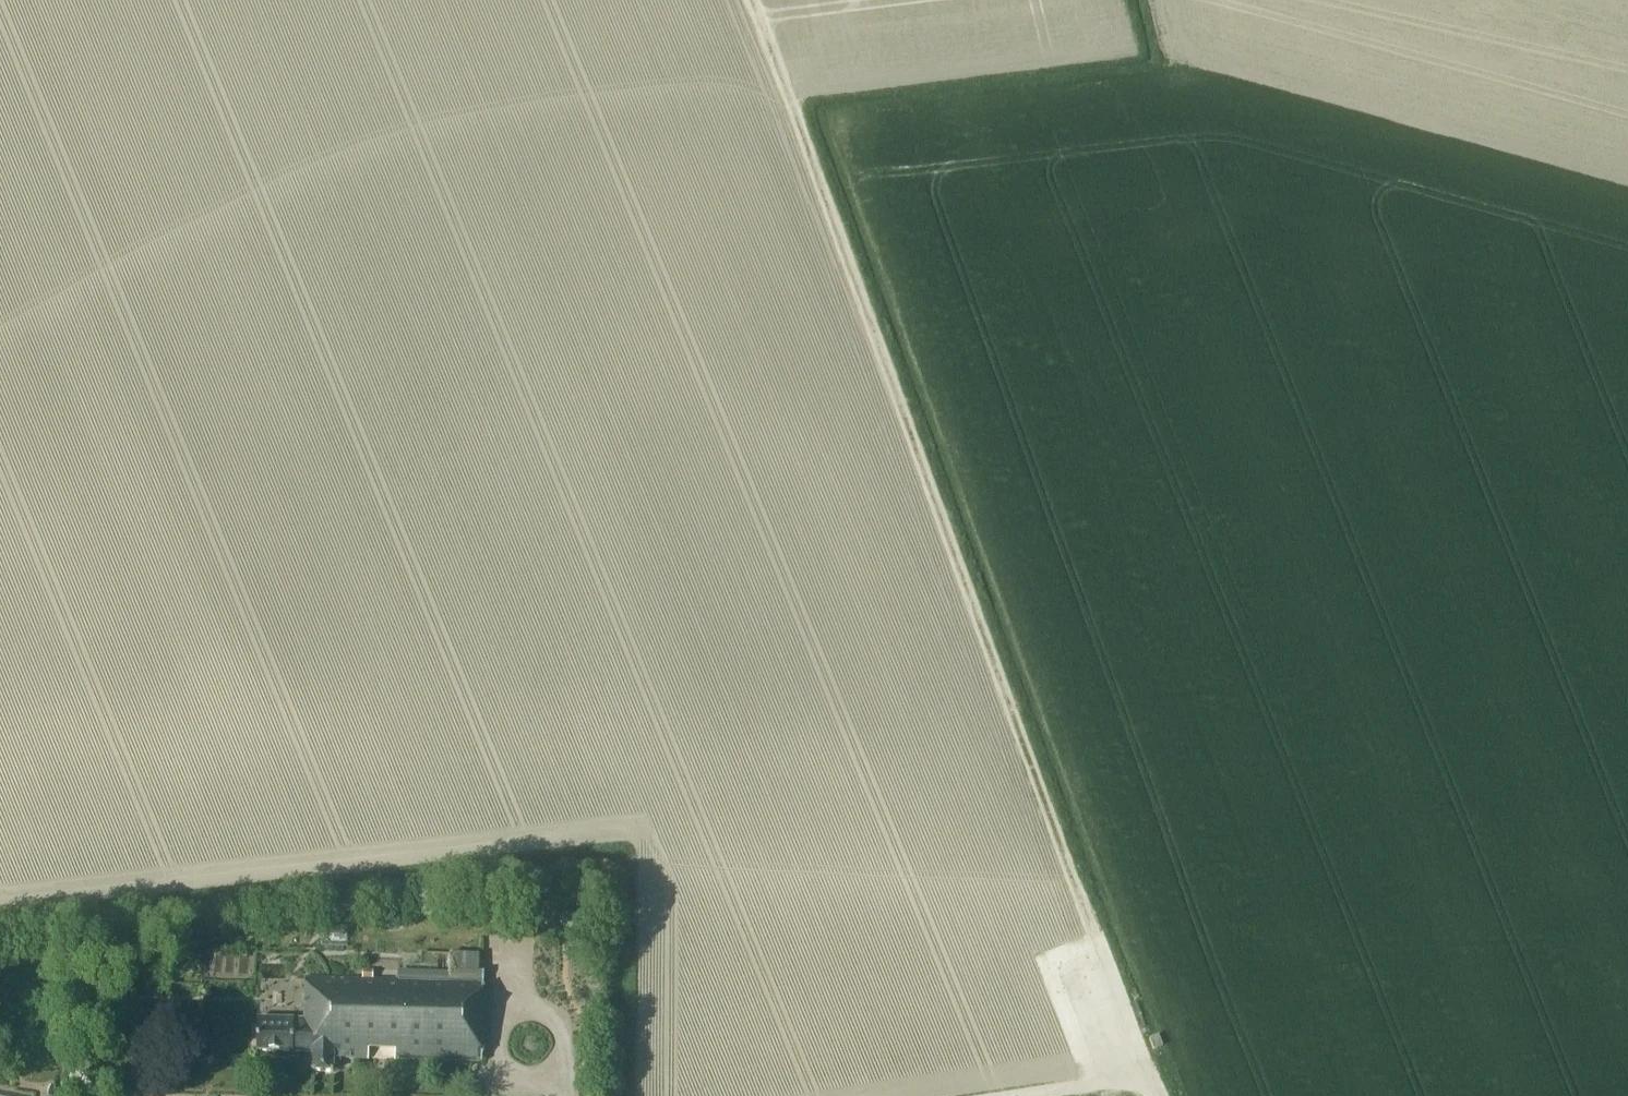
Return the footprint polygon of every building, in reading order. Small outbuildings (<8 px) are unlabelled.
[(483,1058),(483,983),(399,981),(306,979),(304,1019),(257,1019),(257,1050),(313,1052),(313,1071),(334,1071),(334,1054),(483,1058)]
